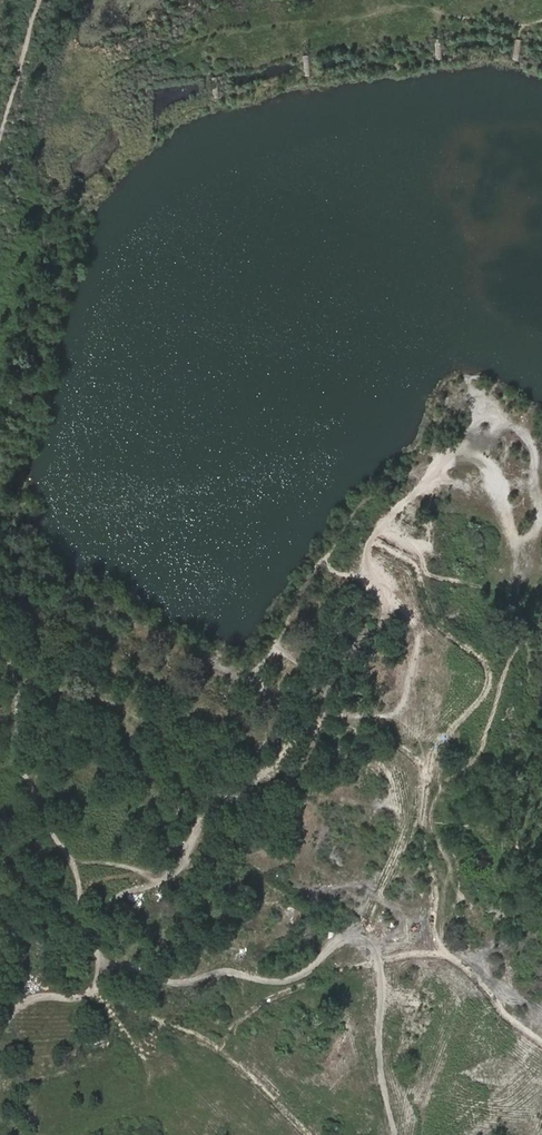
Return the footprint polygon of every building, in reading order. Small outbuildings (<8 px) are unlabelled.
[(519,58),(520,39),(514,38),(512,58),(519,58)] [(209,77),(212,97),(219,96),(216,76),(209,77)]
